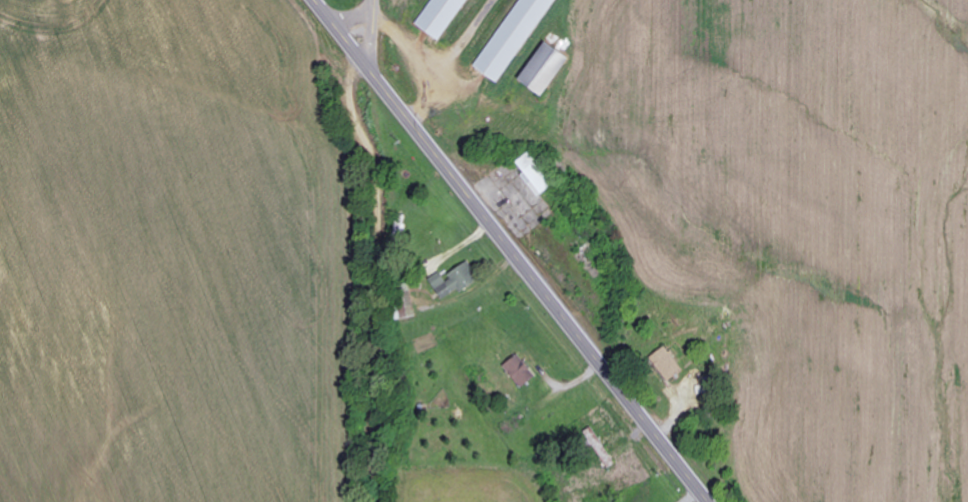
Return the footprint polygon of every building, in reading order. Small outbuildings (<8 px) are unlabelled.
[(505,88),(562,0),(528,0),(481,72),(505,88)] [(544,98),(570,59),(546,43),(520,81),(544,98)] [(516,164),(539,198),(557,185),(534,152),(516,164)] [(462,293),(482,280),(469,262),(445,280),(443,277),(432,284),(443,301),(459,289),(462,293)] [(650,358),(669,382),(685,370),(666,346),(650,358)] [(522,388),(537,377),(519,355),(504,366),(522,388)]
